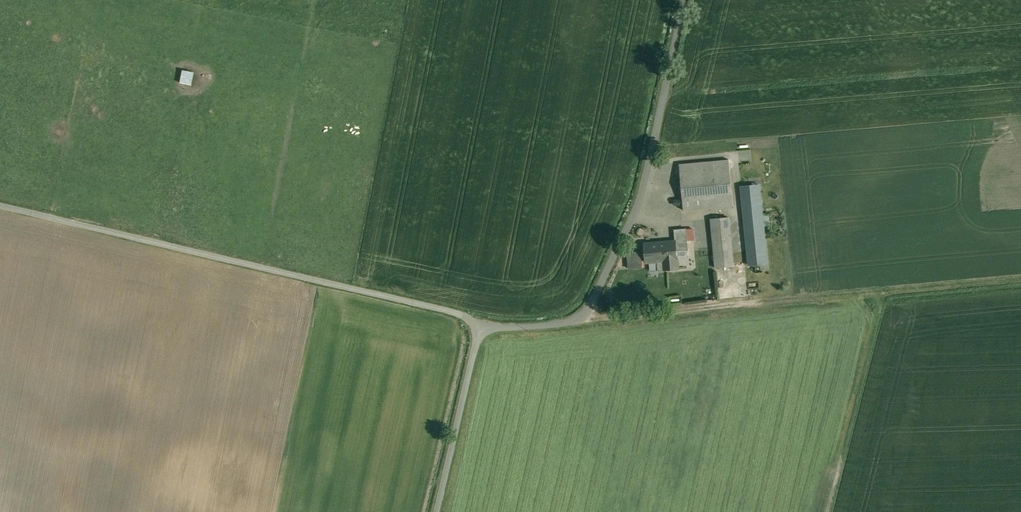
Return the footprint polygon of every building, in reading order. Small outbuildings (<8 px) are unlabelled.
[(186,69),(183,82),(195,85),(198,71),(186,69)] [(729,159),(680,164),(683,198),(684,211),(734,207),(732,193),(729,159)] [(759,185),(742,186),(750,264),(767,263),(759,185)] [(729,217),(711,218),(716,268),(734,266),(729,217)] [(687,228),(674,229),(675,241),(644,244),(646,262),(664,260),(665,270),(678,269),(677,251),(689,250),(687,228)]
